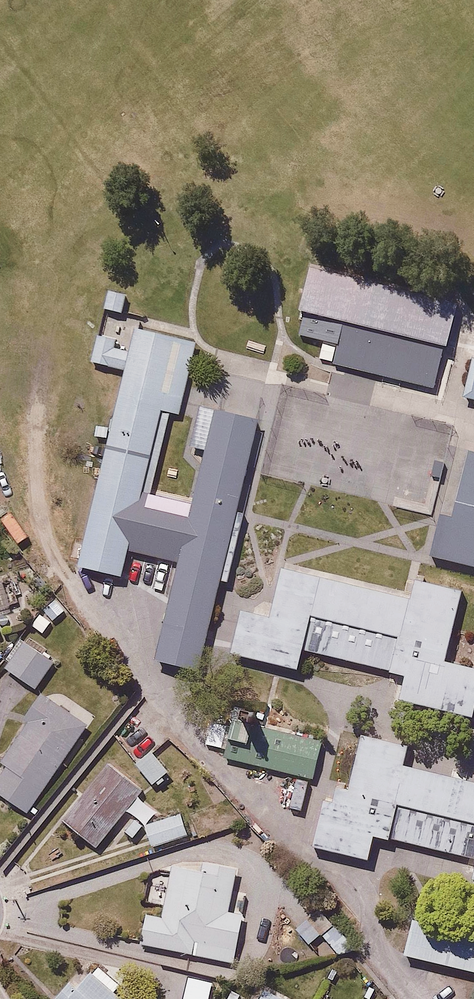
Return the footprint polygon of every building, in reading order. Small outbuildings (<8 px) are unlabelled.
[(458,299),(309,263),(293,333),(340,344),(334,367),(436,391),(458,299)] [(127,293),(107,289),(102,311),(123,315),(127,293)] [(195,342),(139,329),(134,353),(135,353),(130,373),(85,567),(127,576),(133,549),(180,560),(191,513),(144,502),(166,407),(180,410),(195,342)] [(115,340),(96,335),(89,363),(130,373),(135,353),(113,348),(115,340)] [(261,416),(216,406),(157,659),(203,669),(223,581),(230,583),(246,514),(240,513),(261,416)] [(471,453),(455,518),(440,514),(430,558),(473,568),(473,454),(471,453)] [(283,569),(270,618),(240,611),(231,654),(297,669),(302,649),(406,674),(400,698),(472,717),(473,707),(473,669),(445,661),(462,592),(414,580),(410,599),(283,569)] [(57,659),(19,635),(1,663),(40,687),(57,659)] [(46,692),(0,768),(0,788),(34,809),(89,719),(46,692)] [(261,711),(233,705),(228,726),(211,722),(207,744),(230,751),(228,759),(314,779),(324,739),(258,725),(261,711)] [(356,730),(340,799),(318,794),(308,840),(364,853),(369,831),(469,853),(464,875),(473,877),(473,779),(400,762),(405,742),(356,730)] [(154,751),(139,764),(156,784),(171,771),(154,751)] [(148,786),(109,754),(60,816),(100,847),(148,786)] [(182,814),(148,825),(155,846),(189,836),(182,814)] [(237,870),(175,858),(164,914),(148,911),(142,940),(237,959),(247,907),(231,904),(237,870)] [(415,914),(407,954),(473,968),(473,927),(415,914)] [(76,976),(56,998),(129,998),(118,989),(124,982),(102,962),(83,983),(76,976)] [(265,984),(257,998),(296,998),(265,984)]
